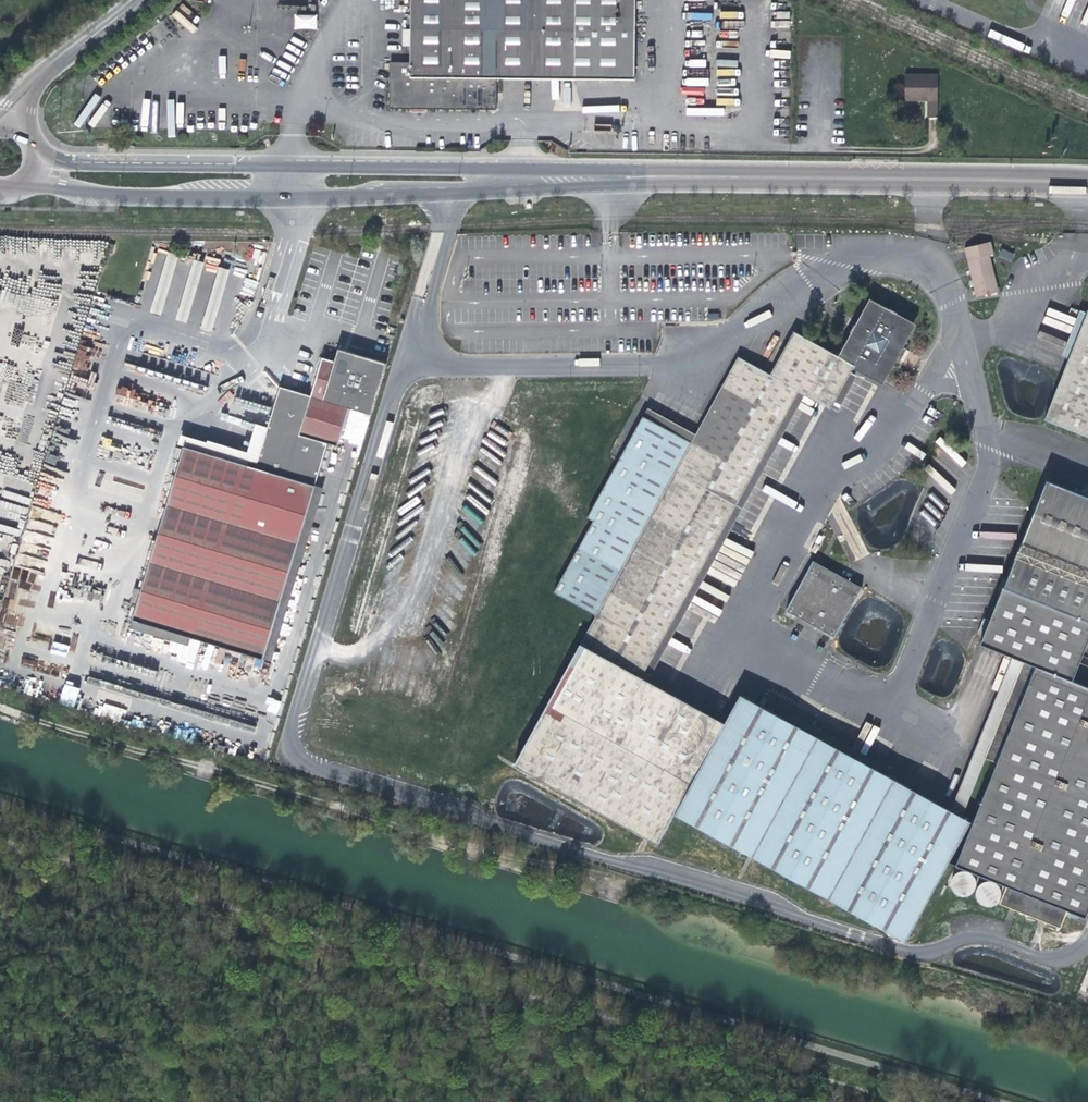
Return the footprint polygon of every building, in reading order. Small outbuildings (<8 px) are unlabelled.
[(423,110),(424,105),(431,104),(431,110),(501,110),(500,79),(639,80),(641,0),(416,0),(416,63),(394,62),(394,110),(423,110)] [(309,14),(294,14),(294,29),(317,30),(317,5),(309,5),(309,14)] [(909,76),(909,99),(930,99),(930,117),(940,117),(941,75),(909,76)] [(967,249),(978,298),(999,293),(990,256),(995,256),(992,243),(967,249)] [(999,255),(1012,261),(1014,255),(1002,249),(999,255)] [(747,353),(700,438),(602,616),(521,761),(666,842),(682,812),(913,940),(957,860),(980,819),(962,809),(934,794),(916,784),(888,768),(796,717),(773,705),(774,703),(768,699),(767,701),(748,691),(736,714),(733,719),(649,674),(808,386),(815,390),(839,404),(864,361),(872,365),(892,377),(898,366),(897,361),(902,360),(904,356),(909,355),(913,348),(911,344),(913,340),(911,335),(917,334),(923,323),(883,301),(853,354),(804,327),(780,371),(747,353)] [(1086,315),(1067,361),(1043,421),(1087,439),(1087,310),(1086,315)] [(1061,358),(1067,361),(1086,315),(1080,312),(1061,358)] [(187,447),(144,591),(275,630),(318,485),(320,477),(330,442),(339,445),(350,408),(373,415),(378,398),(388,363),(340,349),(336,362),(324,358),(313,396),(289,389),(282,387),(258,468),(187,447)] [(848,409),(872,365),(864,361),(839,404),(848,409)] [(660,671),(815,390),(808,386),(649,674),(733,719),(736,714),(660,671)] [(602,616),(700,438),(648,410),(591,515),(597,517),(557,589),(602,616)] [(329,479),(320,477),(318,485),(275,630),(283,632),(329,479)] [(964,863),(1087,559),(1087,491),(1060,479),(995,639),(1026,651),(962,809),(980,819),(957,860),(964,863)] [(964,863),(1018,884),(1010,904),(1071,928),(1078,909),(1087,913),(1087,559),(964,863)] [(822,560),(796,609),(845,636),(872,588),(822,560)] [(266,659),(275,630),(144,591),(135,622),(194,638),(266,659)] [(191,646),(194,638),(135,622),(133,628),(191,646)] [(275,661),(283,632),(275,630),(266,659),(275,661)] [(65,684),(58,702),(73,708),(80,689),(65,684)] [(799,711),(796,717),(888,768),(891,762),(799,711)] [(920,778),(916,784),(934,794),(938,787),(920,778)]
